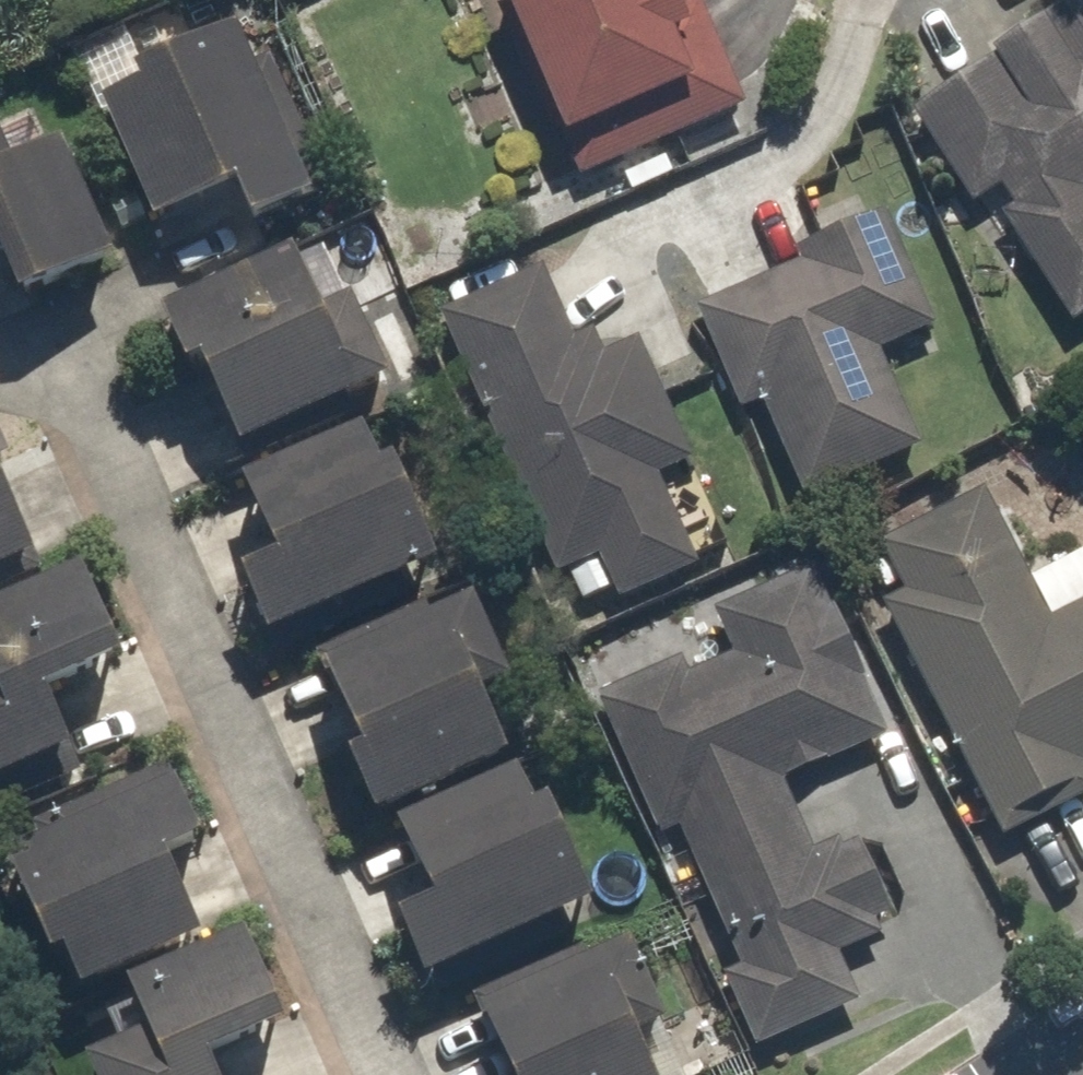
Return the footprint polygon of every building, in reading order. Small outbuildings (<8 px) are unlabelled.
[(587,190),(757,113),(705,0),(500,0),(587,190)] [(919,108),(979,204),(994,195),(1078,328),(1082,325),(1082,6),(919,108)] [(251,19),(108,82),(170,223),(241,192),(258,230),(330,198),(251,19)] [(0,103),(0,227),(6,224),(39,298),(132,257),(79,140),(32,161),(5,101),(0,103)] [(947,326),(894,209),(801,251),(805,259),(710,301),(801,503),(930,445),(889,352),(947,326)] [(340,235),(173,308),(202,373),(221,364),(257,447),(405,382),(340,235)] [(550,263),(443,310),(562,578),(604,560),(624,606),(708,569),(666,476),(702,460),(646,334),(592,358),(550,263)] [(54,552),(18,470),(32,463),(5,401),(0,403),(0,576),(54,552)] [(246,581),(282,662),(465,582),(393,419),(258,478),(295,559),(246,581)] [(868,553),(1005,839),(1082,802),(1082,556),(1038,577),(997,492),(868,553)] [(94,745),(70,691),(143,659),(101,566),(0,610),(0,786),(94,745)] [(605,709),(761,1054),(871,1004),(849,955),(912,926),(867,825),(817,848),(789,787),(898,739),(821,568),(721,613),(737,650),(605,709)] [(323,669),(388,816),(530,754),(502,692),(529,681),(491,595),(323,669)] [(410,920),(437,981),(609,905),(545,760),(410,820),(447,904),(410,920)] [(10,839),(80,994),(219,933),(186,858),(223,842),(187,761),(10,839)] [(481,998),(514,1074),(680,1074),(662,1033),(682,1024),(641,929),(481,998)] [(105,1074),(240,1074),(233,1059),(305,1028),(262,931),(107,1000),(128,1048),(99,1061),(105,1074)]
